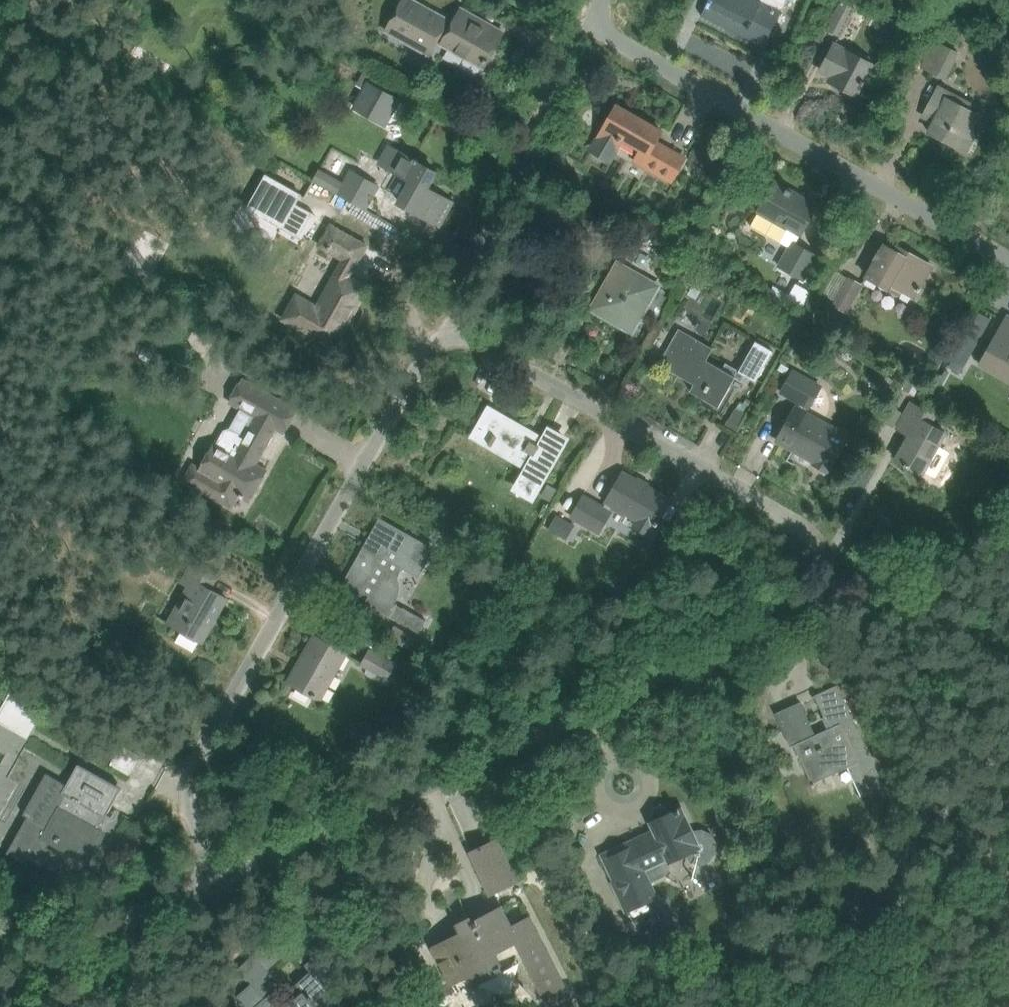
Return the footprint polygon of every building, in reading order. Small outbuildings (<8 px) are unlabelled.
[(433,47),(436,41),(483,67),(500,37),(473,22),(476,17),(461,9),(451,26),(446,23),(448,19),(414,0),(403,0),(385,32),(427,57),(433,47)] [(701,15),(724,27),(730,16),(745,24),(740,35),(763,47),(787,0),(708,0),(701,15)] [(841,1),(826,28),(840,36),(855,9),(841,1)] [(921,66),(944,77),(957,52),(933,41),(921,66)] [(834,44),(830,52),(821,70),(839,79),(836,84),(856,95),(862,84),(863,85),(865,81),(864,80),(872,63),(834,44)] [(367,81),(352,107),(385,125),(399,99),(367,81)] [(928,131),(967,151),(974,138),(969,135),(979,115),(962,106),(965,100),(939,86),(925,113),(935,118),(928,131)] [(617,105),(590,152),(607,163),(622,138),(642,150),(636,160),(671,180),(684,158),(655,141),(656,139),(647,134),(652,125),(617,105)] [(377,162),(410,181),(398,202),(438,224),(451,202),(427,188),(436,172),(417,162),(418,160),(388,143),(377,162)] [(366,210),(380,185),(350,168),(336,192),(366,210)] [(319,171),(314,182),(336,191),(341,180),(319,171)] [(266,174),(247,207),(283,227),(301,194),(299,193),(266,174)] [(776,267),(802,281),(819,252),(796,239),(799,235),(800,235),(817,205),(775,182),(750,225),(788,246),(776,267)] [(389,250),(401,227),(368,210),(363,219),(359,216),(352,231),(389,250)] [(294,293),(281,318),(334,348),(344,331),(340,329),(365,285),(349,276),(367,245),(331,224),(319,244),(344,258),(316,306),(294,293)] [(149,287),(171,253),(142,234),(119,268),(149,287)] [(915,297),(918,291),(919,292),(921,288),(920,287),(932,266),(896,246),(893,250),(884,245),(866,276),(889,289),(891,285),(915,297)] [(618,265),(593,309),(632,330),(646,305),(655,310),(665,291),(618,265)] [(847,311),(862,285),(849,278),(835,304),(847,311)] [(796,282),(789,294),(805,303),(811,291),(796,282)] [(1008,379),(1008,316),(1007,315),(980,363),(1008,379)] [(659,364),(679,375),(694,384),(690,391),(719,407),(735,378),(741,381),(745,375),(756,381),(773,351),(755,340),(738,370),(726,362),(722,369),(707,360),(713,349),(679,328),(659,364)] [(797,447),(831,466),(835,459),(836,460),(849,437),(805,412),(820,385),(794,371),(782,392),(801,403),(798,408),(796,407),(777,440),(795,450),(797,447)] [(920,385),(908,378),(903,386),(915,393),(920,385)] [(193,461),(184,479),(231,505),(238,493),(249,500),(266,471),(254,464),(276,427),(284,431),(296,410),(242,380),(230,401),(255,415),(244,436),(229,428),(225,430),(218,442),(215,441),(202,466),(193,461)] [(740,401),(736,407),(744,412),(748,405),(740,401)] [(896,459),(923,474),(946,433),(929,424),(934,416),(911,404),(898,428),(910,435),(896,459)] [(489,410),(475,436),(492,446),(496,439),(515,449),(511,456),(527,465),(515,487),(532,497),(565,439),(548,429),(542,439),(489,410)] [(649,536),(656,525),(657,525),(659,522),(658,521),(670,499),(646,485),(645,488),(636,482),(637,480),(623,472),(603,507),(584,496),(572,517),(599,532),(613,506),(635,518),(631,526),(649,536)] [(556,514),(548,529),(567,539),(575,524),(556,514)] [(433,549),(397,529),(380,519),(344,583),(362,593),(368,596),(365,603),(391,616),(397,619),(397,620),(421,632),(427,620),(394,603),(397,599),(398,594),(399,589),(399,584),(397,578),(403,567),(418,576),(433,549)] [(220,596),(226,599),(227,598),(210,589),(217,576),(192,562),(181,582),(189,586),(168,623),(182,630),(176,641),(193,651),(200,640),(202,642),(203,640),(199,638),(213,614),(211,613),(220,596)] [(422,639),(395,624),(387,637),(425,657),(429,649),(420,643),(422,639)] [(289,682),(306,691),(319,699),(345,653),(315,636),(289,682)] [(370,650),(362,663),(387,677),(394,663),(370,650)] [(883,786),(846,703),(837,685),(816,694),(831,727),(814,735),(799,702),(779,711),(812,783),(848,766),(862,796),(883,786)] [(10,690),(3,703),(35,721),(42,708),(10,690)] [(121,743),(110,763),(129,774),(140,754),(121,743)] [(97,827),(118,788),(80,767),(68,788),(46,776),(34,798),(32,797),(24,813),(28,815),(7,852),(25,862),(27,857),(43,866),(52,850),(47,847),(54,835),(78,848),(73,856),(88,864),(95,852),(92,850),(103,830),(97,827)] [(618,895),(626,911),(656,897),(649,881),(664,874),(669,868),(669,860),(684,854),(686,857),(688,859),(691,861),(693,862),(698,863),(703,863),(706,862),(708,861),(711,859),(713,857),(715,854),(716,852),(717,849),(717,846),(717,843),(715,839),(712,834),(710,833),(708,831),(705,830),(702,829),(699,829),(696,829),(692,830),(682,808),(670,814),(666,806),(661,804),(653,808),(651,814),(654,821),(651,822),(655,830),(651,832),(643,841),(633,846),(629,843),(625,844),(602,854),(615,883),(618,882),(623,892),(618,895)] [(490,893),(515,882),(496,840),(471,852),(490,893)] [(500,907),(473,922),(470,917),(459,923),(463,932),(433,947),(442,965),(452,983),(469,974),(474,984),(503,969),(494,952),(500,949),(545,1006),(567,994),(528,918),(511,927),(510,925),(500,907)] [(251,982),(235,996),(244,1006),(332,1006),(339,1001),(319,978),(334,965),(321,950),(304,964),(310,971),(288,991),(254,953),(239,968),(251,982)]
